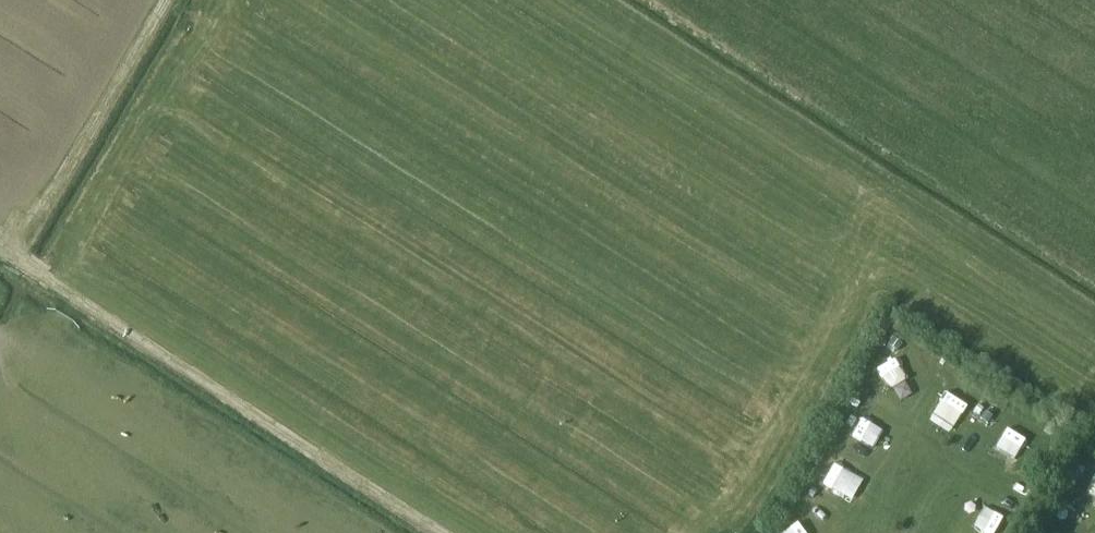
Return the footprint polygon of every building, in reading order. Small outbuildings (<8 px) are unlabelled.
[(831,456),(821,479),(847,490),(857,467),(831,456)]
